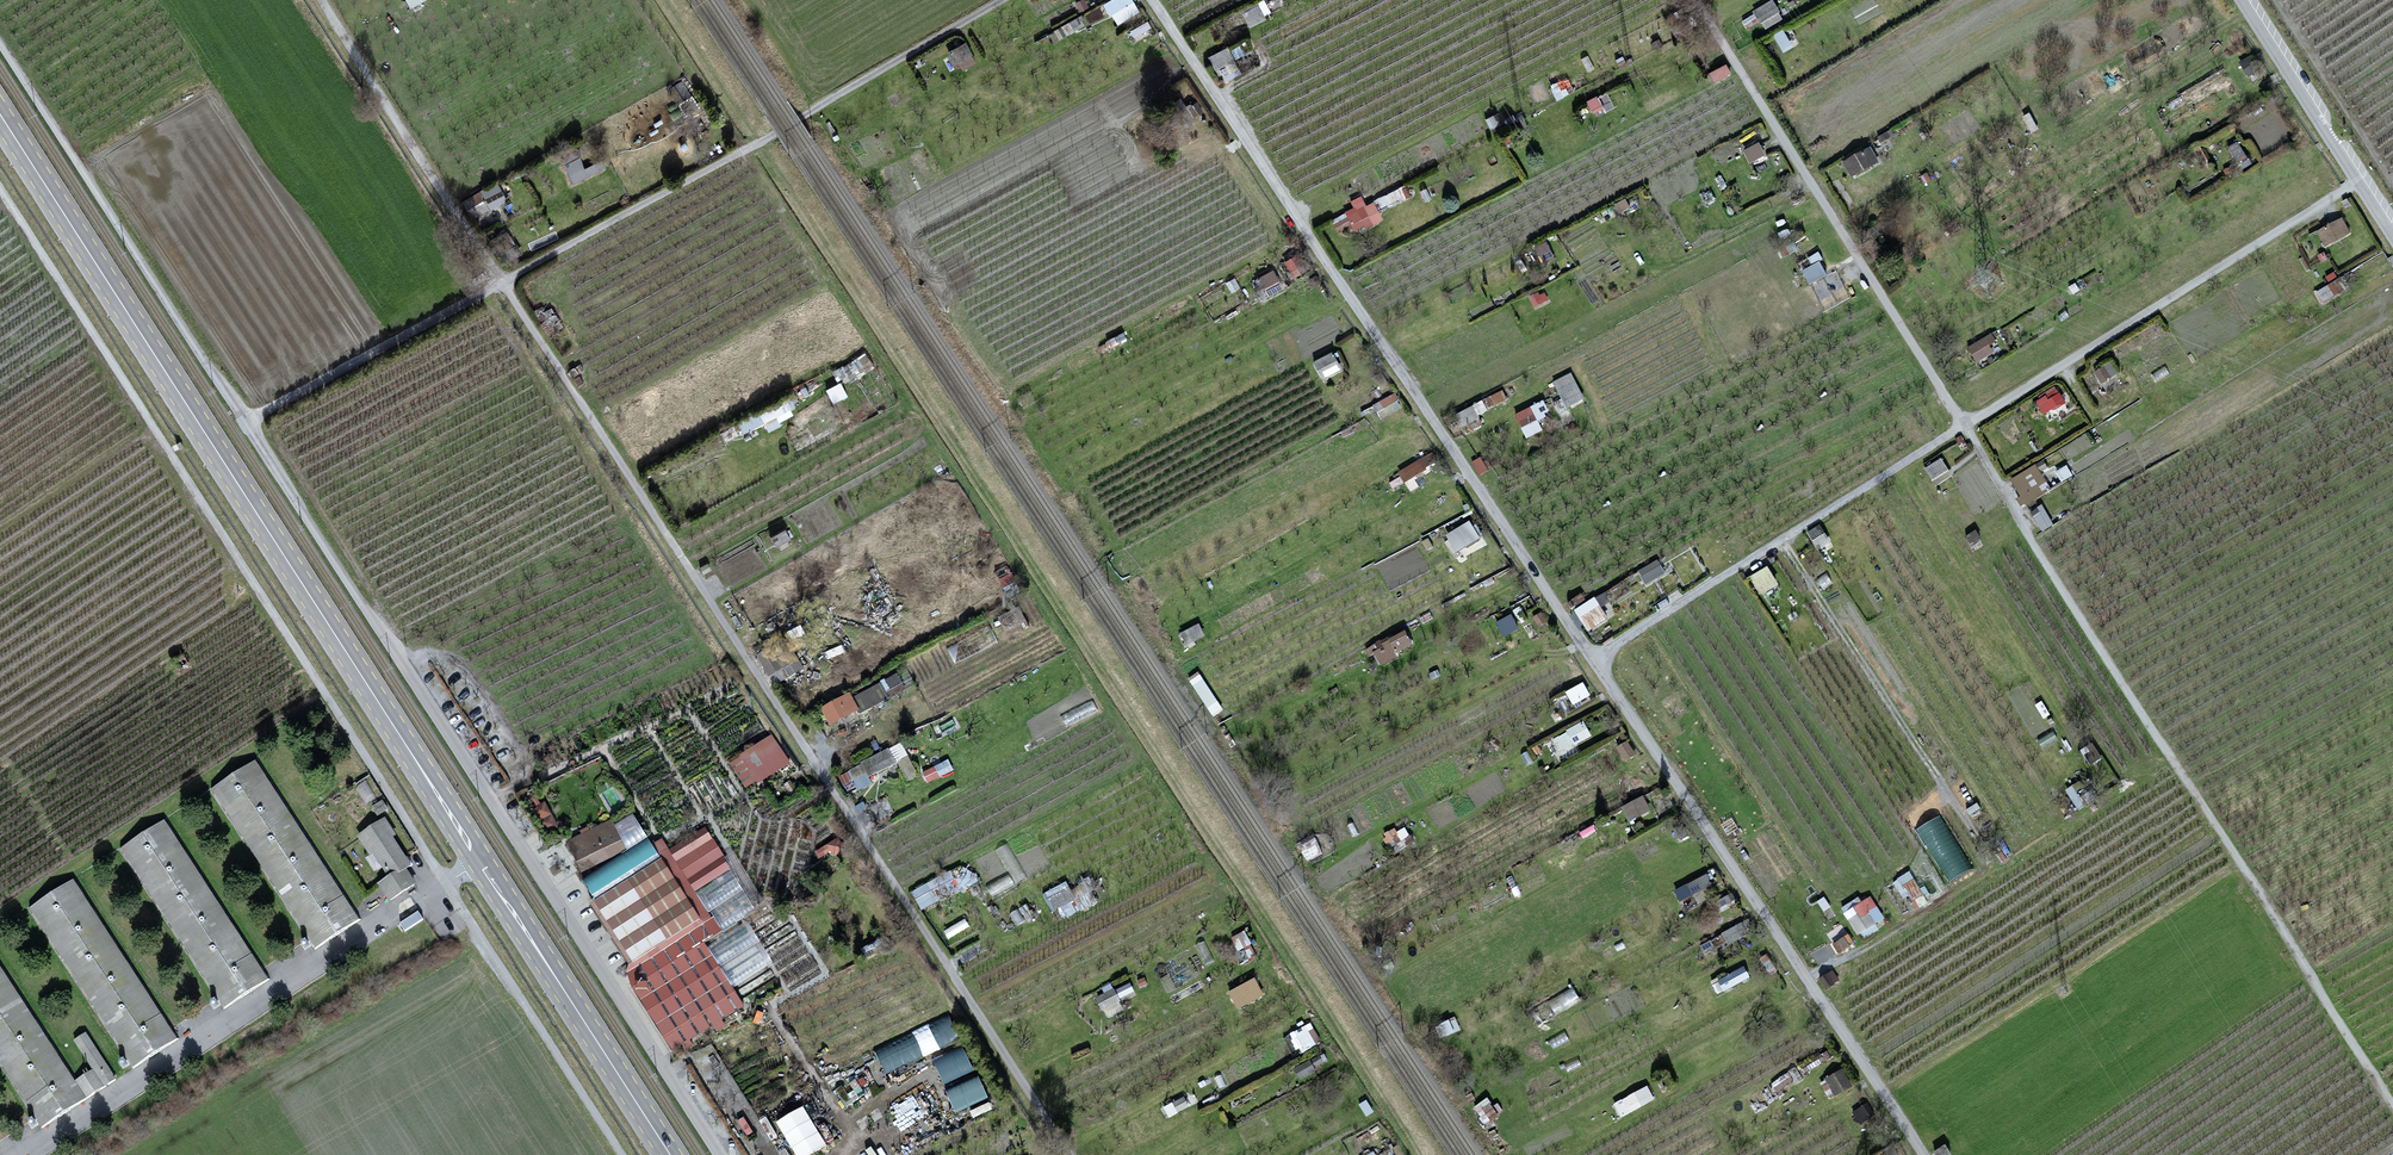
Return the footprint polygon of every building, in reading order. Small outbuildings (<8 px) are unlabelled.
[(1076,4),(1080,12),(1088,8),(1084,0),(1076,4)] [(1105,5),(1118,25),(1139,12),(1132,0),(1114,0),(1105,5)] [(1778,11),(1772,1),(1754,12),(1755,14),(1743,21),(1747,28),(1759,20),(1760,22),(1778,11)] [(1259,7),(1245,15),(1251,26),(1265,19),(1259,7)] [(1695,24),(1685,8),(1667,19),(1677,35),(1695,24)] [(1086,24),(1081,17),(1055,32),(1059,39),(1086,24)] [(1150,28),(1147,23),(1131,32),(1134,37),(1150,28)] [(1791,47),(1783,31),(1775,36),(1784,51),(1791,47)] [(966,45),(949,53),(955,65),(959,62),(963,69),(973,64),(969,57),(971,56),(966,45)] [(1227,50),(1211,58),(1220,76),(1236,68),(1227,50)] [(1625,63),(1622,57),(1617,60),(1620,66),(1625,63)] [(2256,70),(2248,57),(2240,62),(2249,75),(2256,70)] [(1730,73),(1726,65),(1710,74),(1715,82),(1730,73)] [(1587,102),(1593,113),(1603,108),(1605,111),(1613,107),(1606,95),(1597,100),(1595,98),(1587,102)] [(1893,135),(1891,130),(1878,137),(1881,142),(1893,135)] [(1764,154),(1758,144),(1744,151),(1750,162),(1764,154)] [(1877,161),(1870,147),(1844,162),(1851,176),(1877,161)] [(585,163),(594,161),(591,149),(582,152),(585,163)] [(585,170),(575,151),(562,158),(574,184),(603,169),(599,163),(585,170)] [(488,209),(480,195),(463,204),(471,218),(488,209)] [(1348,218),(1337,224),(1339,229),(1351,223),(1355,229),(1365,224),(1366,228),(1381,220),(1373,204),(1365,208),(1360,198),(1352,202),(1355,208),(1346,213),(1348,218)] [(1629,207),(1625,200),(1615,205),(1619,212),(1629,207)] [(2349,232),(2342,219),(2319,232),(2326,244),(2349,232)] [(1822,258),(1818,253),(1809,258),(1812,264),(1822,258)] [(1306,269),(1297,256),(1286,263),(1294,277),(1306,269)] [(1826,274),(1819,262),(1804,271),(1810,282),(1826,274)] [(487,278),(481,268),(469,275),(475,285),(487,278)] [(1261,279),(1270,295),(1281,289),(1272,273),(1261,279)] [(1320,283),(1316,277),(1311,280),(1315,286),(1320,283)] [(2345,288),(2339,279),(2318,291),(2324,301),(2345,288)] [(2079,290),(2075,283),(2069,287),(2073,293),(2079,290)] [(1994,341),(1991,335),(1969,348),(1977,361),(1992,352),(1988,344),(1994,341)] [(1331,354),(1315,364),(1323,378),(1339,368),(1331,354)] [(872,367),(865,355),(844,368),(852,380),(872,367)] [(2109,364),(2095,372),(2101,382),(2115,374),(2109,364)] [(583,370),(580,365),(570,372),(573,377),(583,370)] [(1388,384),(1381,374),(1375,378),(1381,388),(1388,384)] [(1583,398),(1571,374),(1554,382),(1566,406),(1583,398)] [(2062,401),(2054,388),(2039,397),(2041,400),(2038,402),(2044,412),(2062,401)] [(1505,400),(1501,392),(1457,415),(1462,424),(1468,422),(1471,428),(1480,423),(1476,415),(1505,400)] [(1401,407),(1395,395),(1375,406),(1382,418),(1401,407)] [(744,433),(793,408),(788,398),(739,423),(744,433)] [(1547,411),(1542,402),(1516,415),(1527,437),(1541,430),(1536,420),(1544,416),(1543,413),(1547,411)] [(1436,460),(1432,453),(1399,472),(1405,481),(1426,469),(1425,467),(1436,460)] [(1487,469),(1480,458),(1472,462),(1479,474),(1487,469)] [(1950,475),(1940,460),(1926,469),(1936,484),(1950,475)] [(2049,489),(2035,465),(2012,480),(2022,496),(2019,498),(2022,503),(2025,502),(2026,503),(2049,489)] [(2071,475),(2066,467),(2057,473),(2062,481),(2071,475)] [(2052,523),(2042,507),(2031,513),(2042,530),(2052,523)] [(1478,537),(1469,522),(1447,535),(1456,551),(1478,537)] [(1829,541),(1820,526),(1808,533),(1817,548),(1829,541)] [(1980,538),(1975,531),(1967,536),(1971,543),(1980,538)] [(790,540),(785,532),(772,539),(776,547),(790,540)] [(1663,572),(1657,561),(1640,571),(1646,582),(1663,572)] [(710,570),(707,565),(700,568),(704,574),(710,570)] [(1777,584),(1767,568),(1752,576),(1761,593),(1777,584)] [(1009,596),(1019,591),(1011,574),(1001,580),(1009,596)] [(1584,599),(1580,594),(1569,603),(1572,608),(1584,599)] [(1606,618),(1594,598),(1576,610),(1588,629),(1606,618)] [(1526,619),(1519,607),(1514,610),(1521,622),(1526,619)] [(1025,621),(1018,608),(999,617),(1006,630),(1025,621)] [(1547,620),(1542,612),(1534,618),(1539,625),(1547,620)] [(1517,628),(1511,616),(1497,623),(1504,635),(1517,628)] [(1203,635),(1198,625),(1182,633),(1187,643),(1203,635)] [(804,632),(800,626),(788,633),(792,639),(804,632)] [(1388,638),(1366,649),(1369,655),(1374,652),(1381,664),(1395,656),(1393,652),(1410,643),(1403,632),(1389,640),(1388,638)] [(773,682),(801,668),(788,642),(781,646),(776,637),(756,648),(773,682)] [(1222,710),(1198,673),(1189,679),(1213,715),(1222,710)] [(904,688),(896,675),(851,699),(857,710),(858,712),(904,688)] [(1589,695),(1582,683),(1566,692),(1573,704),(1589,695)] [(849,694),(823,707),(832,723),(857,710),(851,699),(849,694)] [(2049,714),(2041,702),(2036,705),(2043,718),(2049,714)] [(1590,736),(1583,722),(1568,731),(1575,744),(1590,736)] [(2056,738),(2053,733),(2039,741),(2042,746),(2056,738)] [(772,736),(742,755),(758,781),(789,762),(772,736)] [(1634,754),(1626,742),(1617,748),(1625,760),(1634,754)] [(2100,758),(2092,744),(2082,750),(2090,764),(2100,758)] [(862,763),(863,766),(840,777),(846,789),(856,784),(858,788),(870,782),(867,776),(893,762),(887,750),(862,763)] [(952,770),(948,761),(924,772),(929,781),(952,770)] [(357,920),(257,764),(214,791),(314,947),(336,933),(357,920)] [(796,790),(790,781),(785,784),(791,793),(796,790)] [(366,782),(357,788),(366,802),(375,796),(366,782)] [(1642,797),(1623,807),(1630,820),(1649,810),(1642,797)] [(546,798),(537,802),(549,829),(558,824),(546,798)] [(382,801),(373,806),(378,814),(387,809),(382,801)] [(866,807),(863,803),(855,807),(858,812),(866,807)] [(562,848),(595,903),(590,906),(627,968),(621,972),(671,1054),(744,1011),(704,945),(756,914),(706,832),(669,854),(662,842),(652,848),(628,809),(562,848)] [(385,819),(356,838),(369,858),(372,856),(386,877),(376,884),(388,903),(415,885),(406,871),(412,867),(392,838),(396,835),(385,819)] [(265,978),(166,821),(123,848),(223,1004),(242,992),(265,978)] [(1681,838),(1686,835),(1681,826),(1675,830),(1681,838)] [(1394,852),(1413,841),(1410,836),(1409,837),(1404,829),(1396,834),(1393,830),(1385,835),(1387,838),(1386,839),(1394,852)] [(1322,853),(1312,836),(1298,844),(1308,861),(1322,853)] [(844,847),(838,838),(816,852),(819,857),(830,850),(834,854),(844,847)] [(949,873),(913,892),(922,908),(958,889),(949,873)] [(1925,901),(1909,874),(1895,883),(1903,897),(1910,893),(1917,906),(1925,901)] [(1706,876),(1676,890),(1680,900),(1711,885),(1706,876)] [(174,1038),(73,882),(33,908),(134,1064),(151,1052),(174,1038)] [(1053,910),(1074,898),(1066,883),(1044,895),(1053,910)] [(1858,899),(1843,908),(1858,932),(1882,917),(1870,898),(1861,904),(1858,899)] [(422,919),(418,912),(400,923),(405,930),(422,919)] [(1749,919),(1723,934),(1728,943),(1754,928),(1749,919)] [(1250,943),(1244,932),(1232,938),(1239,950),(1250,943)] [(1852,943),(1848,936),(1835,944),(1839,951),(1852,943)] [(1714,949),(1710,941),(1701,947),(1705,954),(1714,949)] [(1775,970),(1766,955),(1761,958),(1770,973),(1775,970)] [(1393,967),(1390,960),(1382,963),(1385,970),(1393,967)] [(1743,967),(1719,981),(1724,990),(1749,977),(1743,967)] [(83,1099),(74,1085),(0,970),(0,1064),(40,1127),(62,1112),(83,1099)] [(1832,971),(1821,979),(1826,987),(1838,979),(1832,971)] [(1262,995),(1254,979),(1230,992),(1238,1007),(1262,995)] [(1133,991),(1130,984),(1114,992),(1110,984),(1103,987),(1106,994),(1098,998),(1103,1009),(1119,1001),(1118,998),(1133,991)] [(1459,1030),(1454,1018),(1440,1024),(1441,1026),(1437,1027),(1441,1036),(1445,1035),(1459,1030)] [(1319,1041),(1310,1023),(1306,1025),(1295,1031),(1301,1041),(1305,1049),(1319,1041)] [(93,1072),(103,1087),(115,1080),(86,1035),(74,1042),(93,1072)] [(1323,1062),(1320,1055),(1295,1069),(1300,1078),(1314,1070),(1313,1068),(1323,1062)] [(1823,1060),(1820,1055),(1802,1066),(1805,1072),(1823,1060)] [(1842,1070),(1826,1079),(1836,1095),(1851,1086),(1842,1070)] [(74,1085),(83,1099),(103,1087),(93,1072),(74,1085)] [(1652,1099),(1646,1088),(1616,1104),(1622,1115),(1652,1099)] [(1475,1100),(1471,1094),(1467,1097),(1470,1103),(1475,1100)] [(1188,1106),(1184,1098),(1174,1103),(1178,1111),(1188,1106)] [(1874,1114),(1867,1103),(1854,1112),(1861,1123),(1874,1114)] [(1945,1145),(1935,1151),(1937,1154),(1948,1154),(1950,1154),(1945,1145)] [(1892,1146),(1885,1150),(1888,1154),(1897,1154),(1892,1146)]
